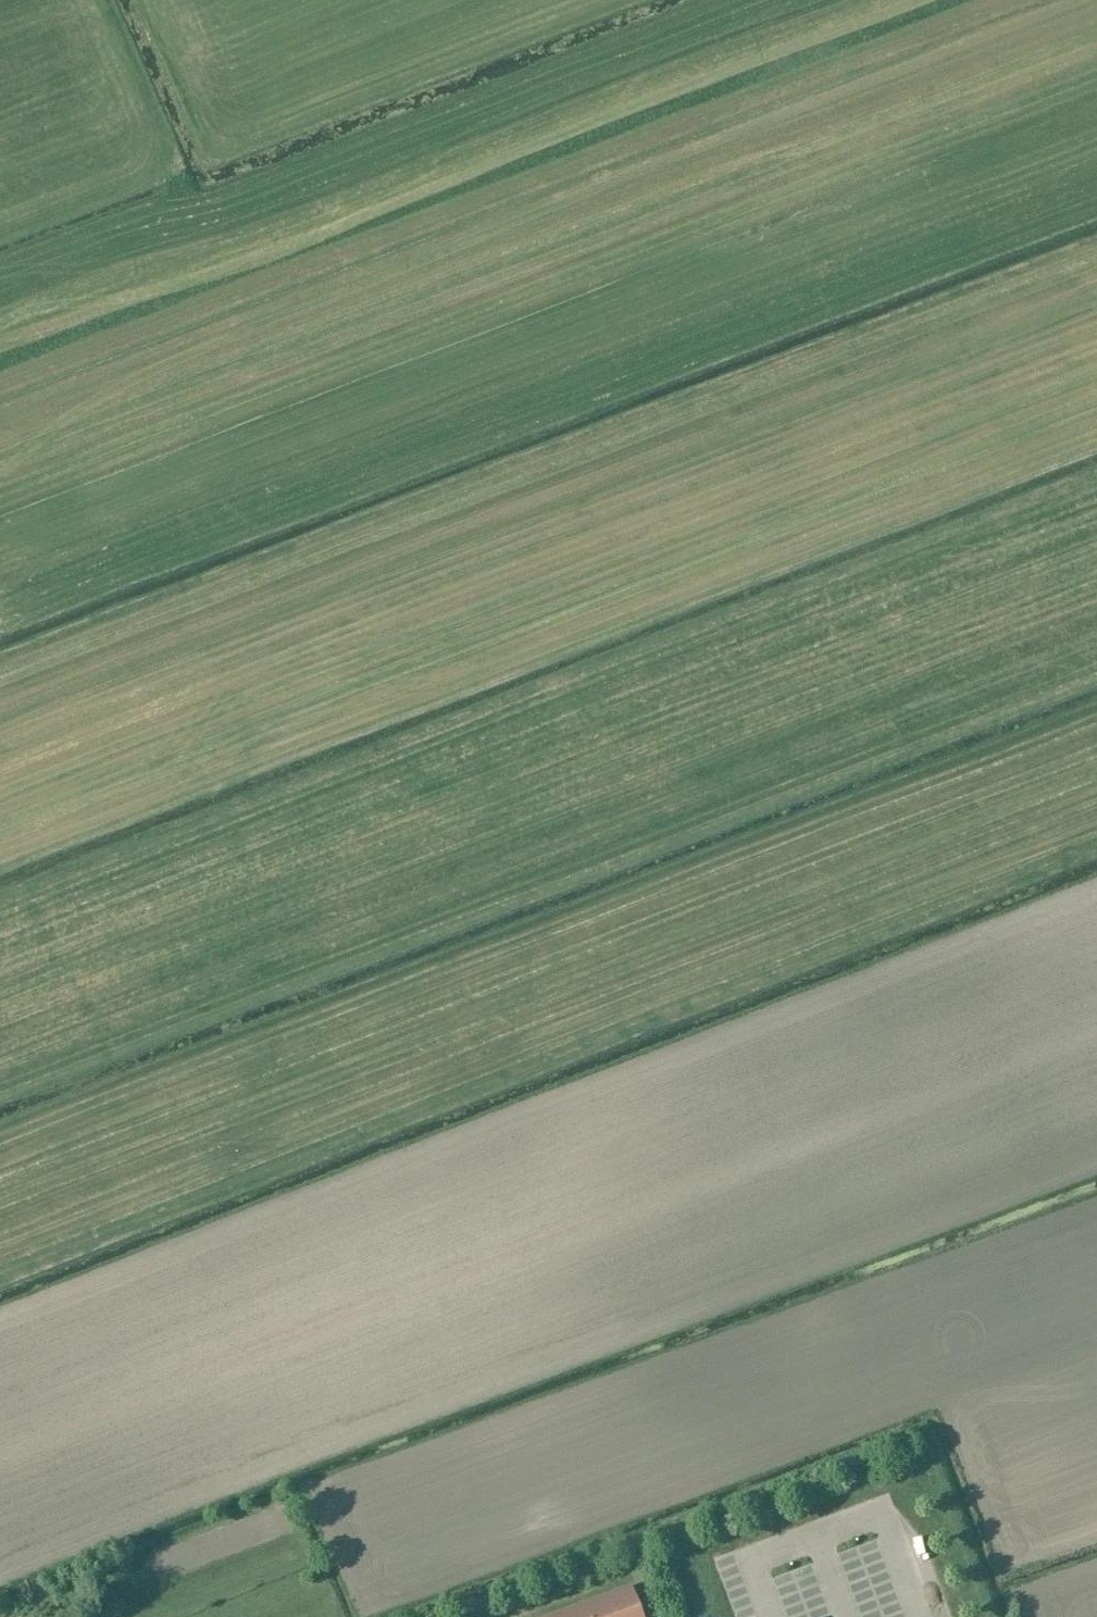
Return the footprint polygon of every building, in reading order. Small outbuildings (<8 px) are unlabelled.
[(641,1587),(560,1616),(652,1616),(641,1587)]
